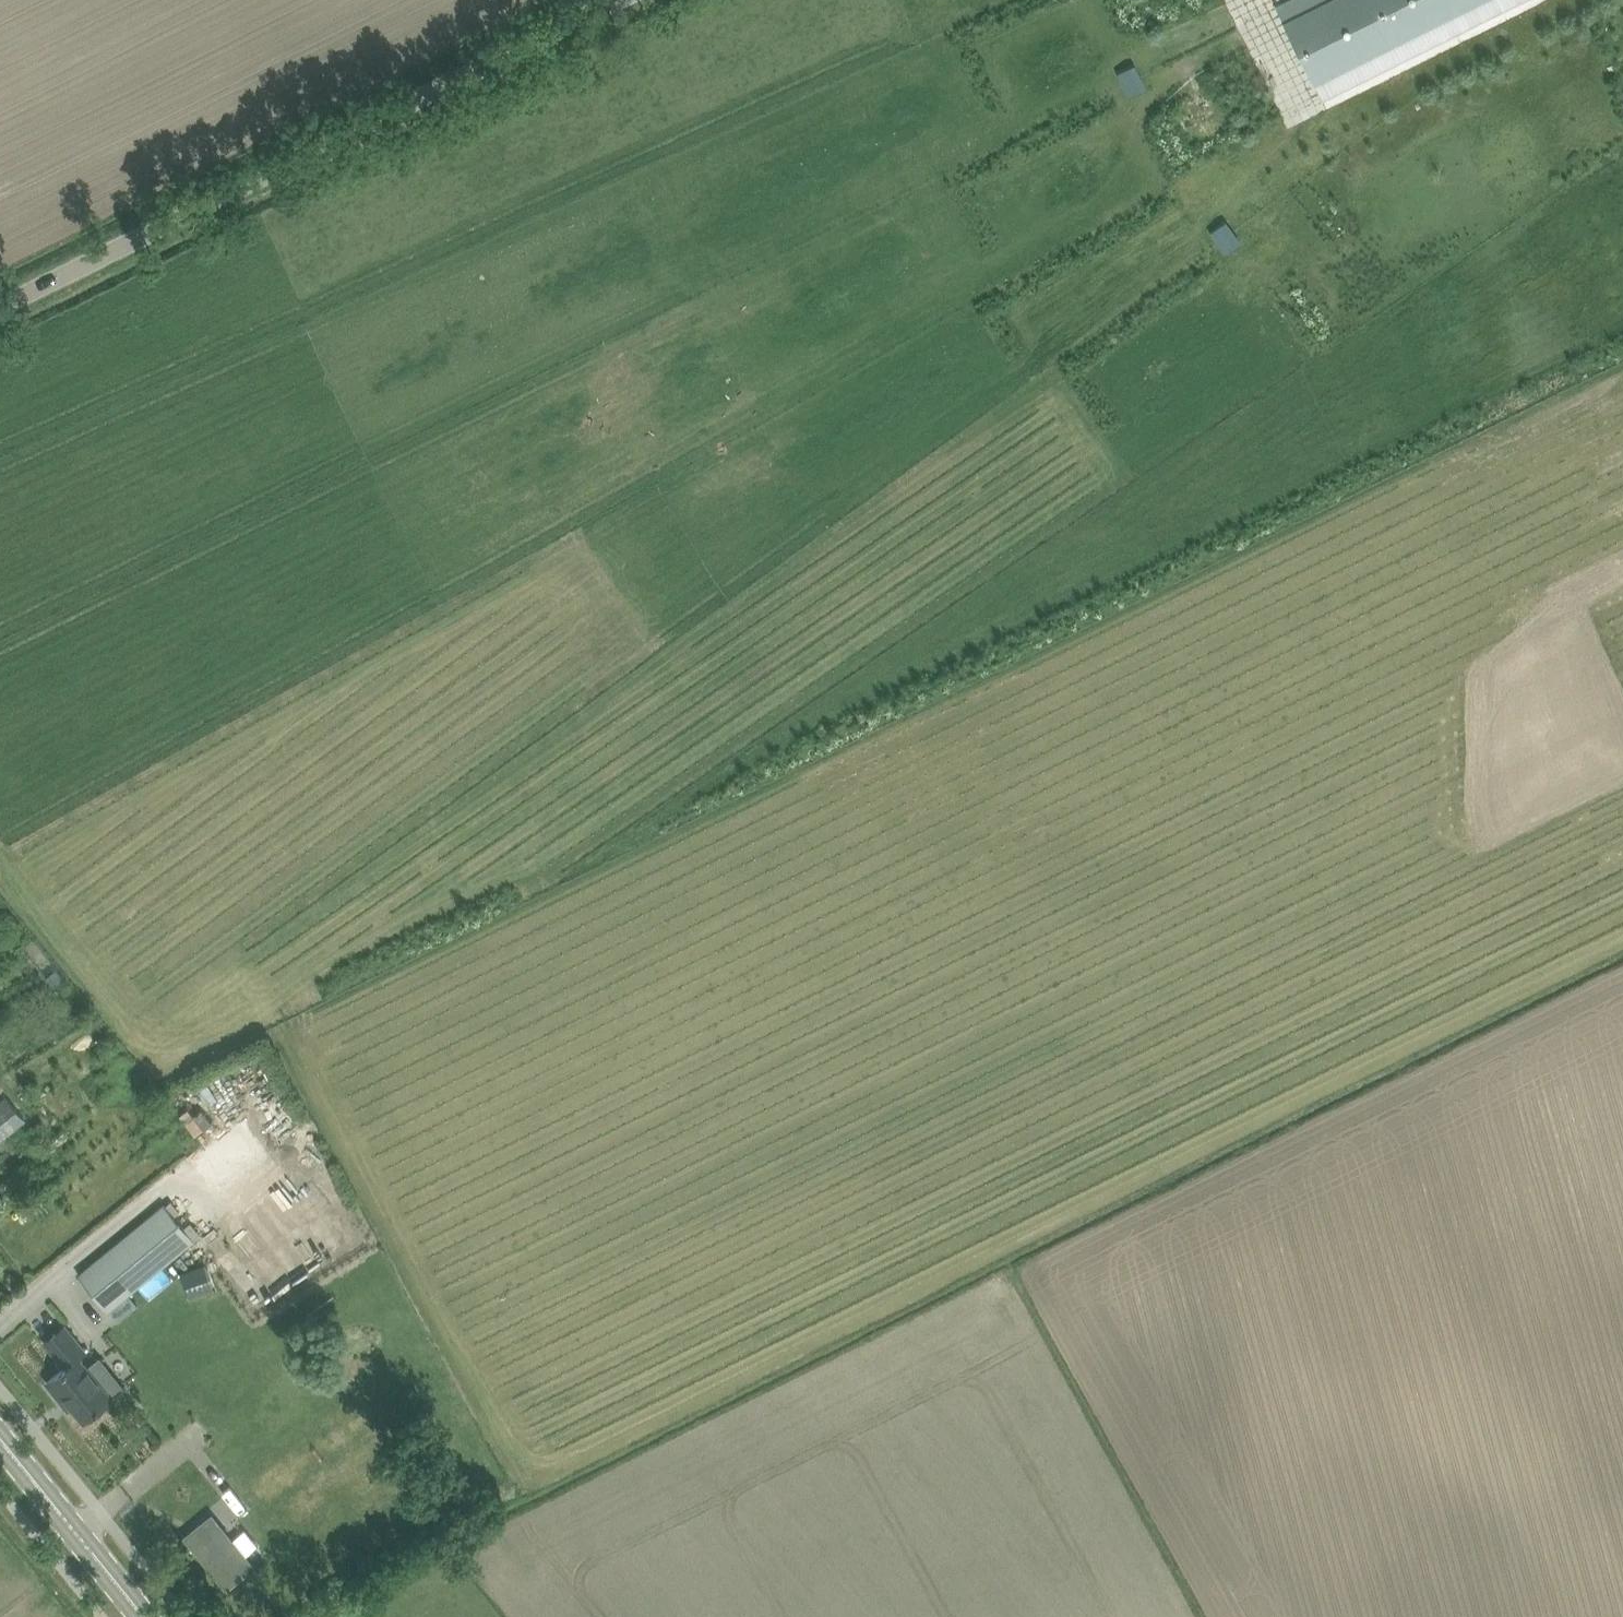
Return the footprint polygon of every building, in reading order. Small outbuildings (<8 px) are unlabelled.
[(1279,7),(1324,97),(1518,0),(1293,0),(1279,7)] [(1136,63),(1118,71),(1130,95),(1148,87),(1136,63)] [(1227,220),(1211,231),(1226,253),(1242,242),(1227,220)] [(26,1120),(7,1096),(0,1101),(0,1141),(26,1120)] [(200,1132),(209,1125),(194,1106),(185,1113),(200,1132)] [(79,1274),(108,1309),(194,1239),(165,1204),(79,1274)] [(212,1263),(188,1268),(193,1292),(218,1287),(212,1263)] [(62,1328),(45,1341),(65,1367),(48,1381),(62,1399),(65,1396),(84,1419),(101,1406),(112,1396),(125,1386),(100,1355),(87,1365),(80,1357),(87,1351),(65,1325),(62,1328)] [(474,1486),(462,1491),(465,1499),(477,1494),(474,1486)] [(212,1514),(185,1536),(227,1587),(254,1565),(245,1554),(258,1544),(245,1528),(232,1538),(212,1514)]
